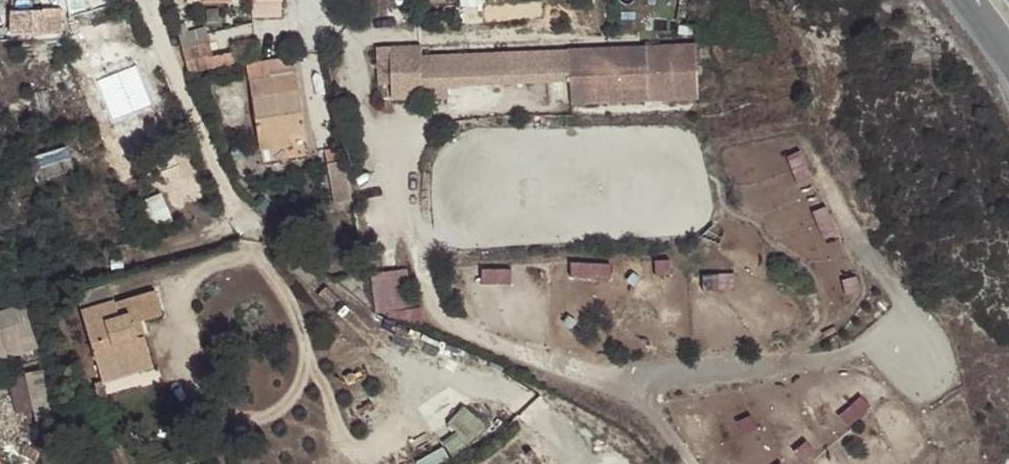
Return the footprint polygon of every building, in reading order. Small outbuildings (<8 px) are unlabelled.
[(65,30),(64,10),(45,11),(44,0),(0,0),(0,35),(65,30)] [(177,28),(182,50),(204,44),(207,58),(212,57),(204,28),(189,32),(187,26),(177,28)] [(182,50),(189,74),(222,65),(219,55),(212,57),(207,58),(204,44),(182,50)] [(696,47),(421,56),(420,46),(376,48),(378,83),(393,83),(393,98),(422,97),(421,87),(430,87),(447,86),(571,82),(572,102),(698,98),(696,47)] [(219,55),(222,65),(233,63),(231,53),(219,55)] [(294,57),(247,65),(259,141),(290,136),(306,134),(294,57)] [(447,86),(430,87),(430,98),(448,98),(447,86)] [(290,136),(259,141),(261,151),(292,146),(290,136)] [(335,204),(352,201),(342,148),(325,150),(335,204)] [(164,192),(144,200),(153,222),(173,215),(164,192)] [(378,320),(419,316),(415,267),(373,271),(378,320)] [(76,295),(102,381),(153,366),(144,337),(136,340),(131,323),(139,320),(161,314),(154,292),(114,304),(109,285),(76,295)] [(23,306),(0,313),(0,332),(1,332),(10,357),(38,347),(23,306)] [(0,332),(0,353),(2,360),(10,357),(1,332),(0,332)] [(27,375),(38,428),(53,425),(42,372),(27,375)] [(37,446),(43,463),(72,463),(63,437),(37,446)]
